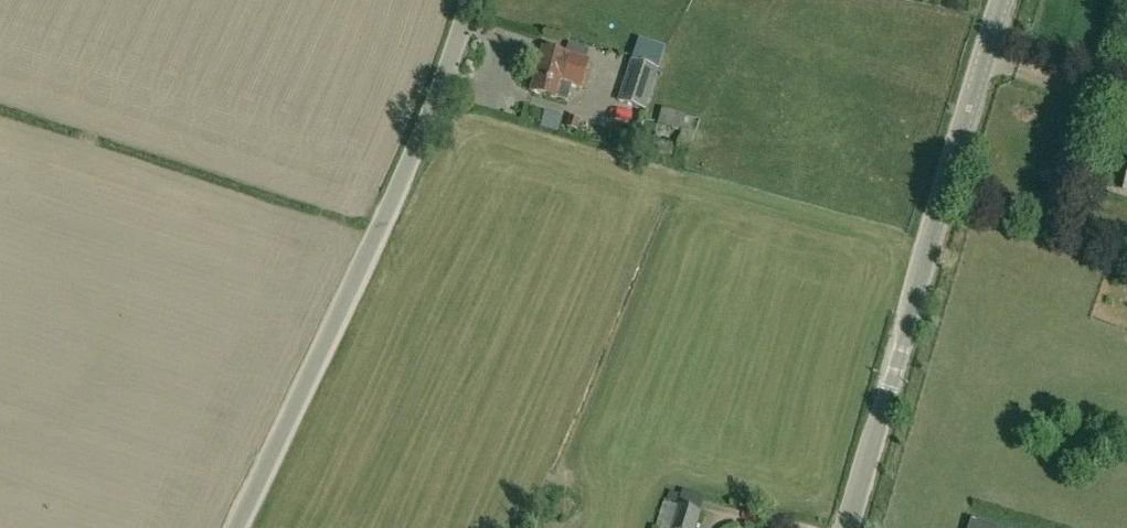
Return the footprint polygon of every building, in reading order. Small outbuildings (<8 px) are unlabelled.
[(543,49),(531,93),(568,104),(572,88),(582,90),(590,62),(543,49)] [(631,61),(617,102),(645,111),(659,70),(656,69),(635,62),(632,61),(631,61)] [(554,124),(557,111),(539,106),(536,119),(554,124)] [(685,117),(662,110),(658,124),(681,131),(685,117)] [(691,152),(695,136),(683,133),(679,149),(691,152)] [(673,527),(697,527),(702,514),(680,507),(673,527)]
